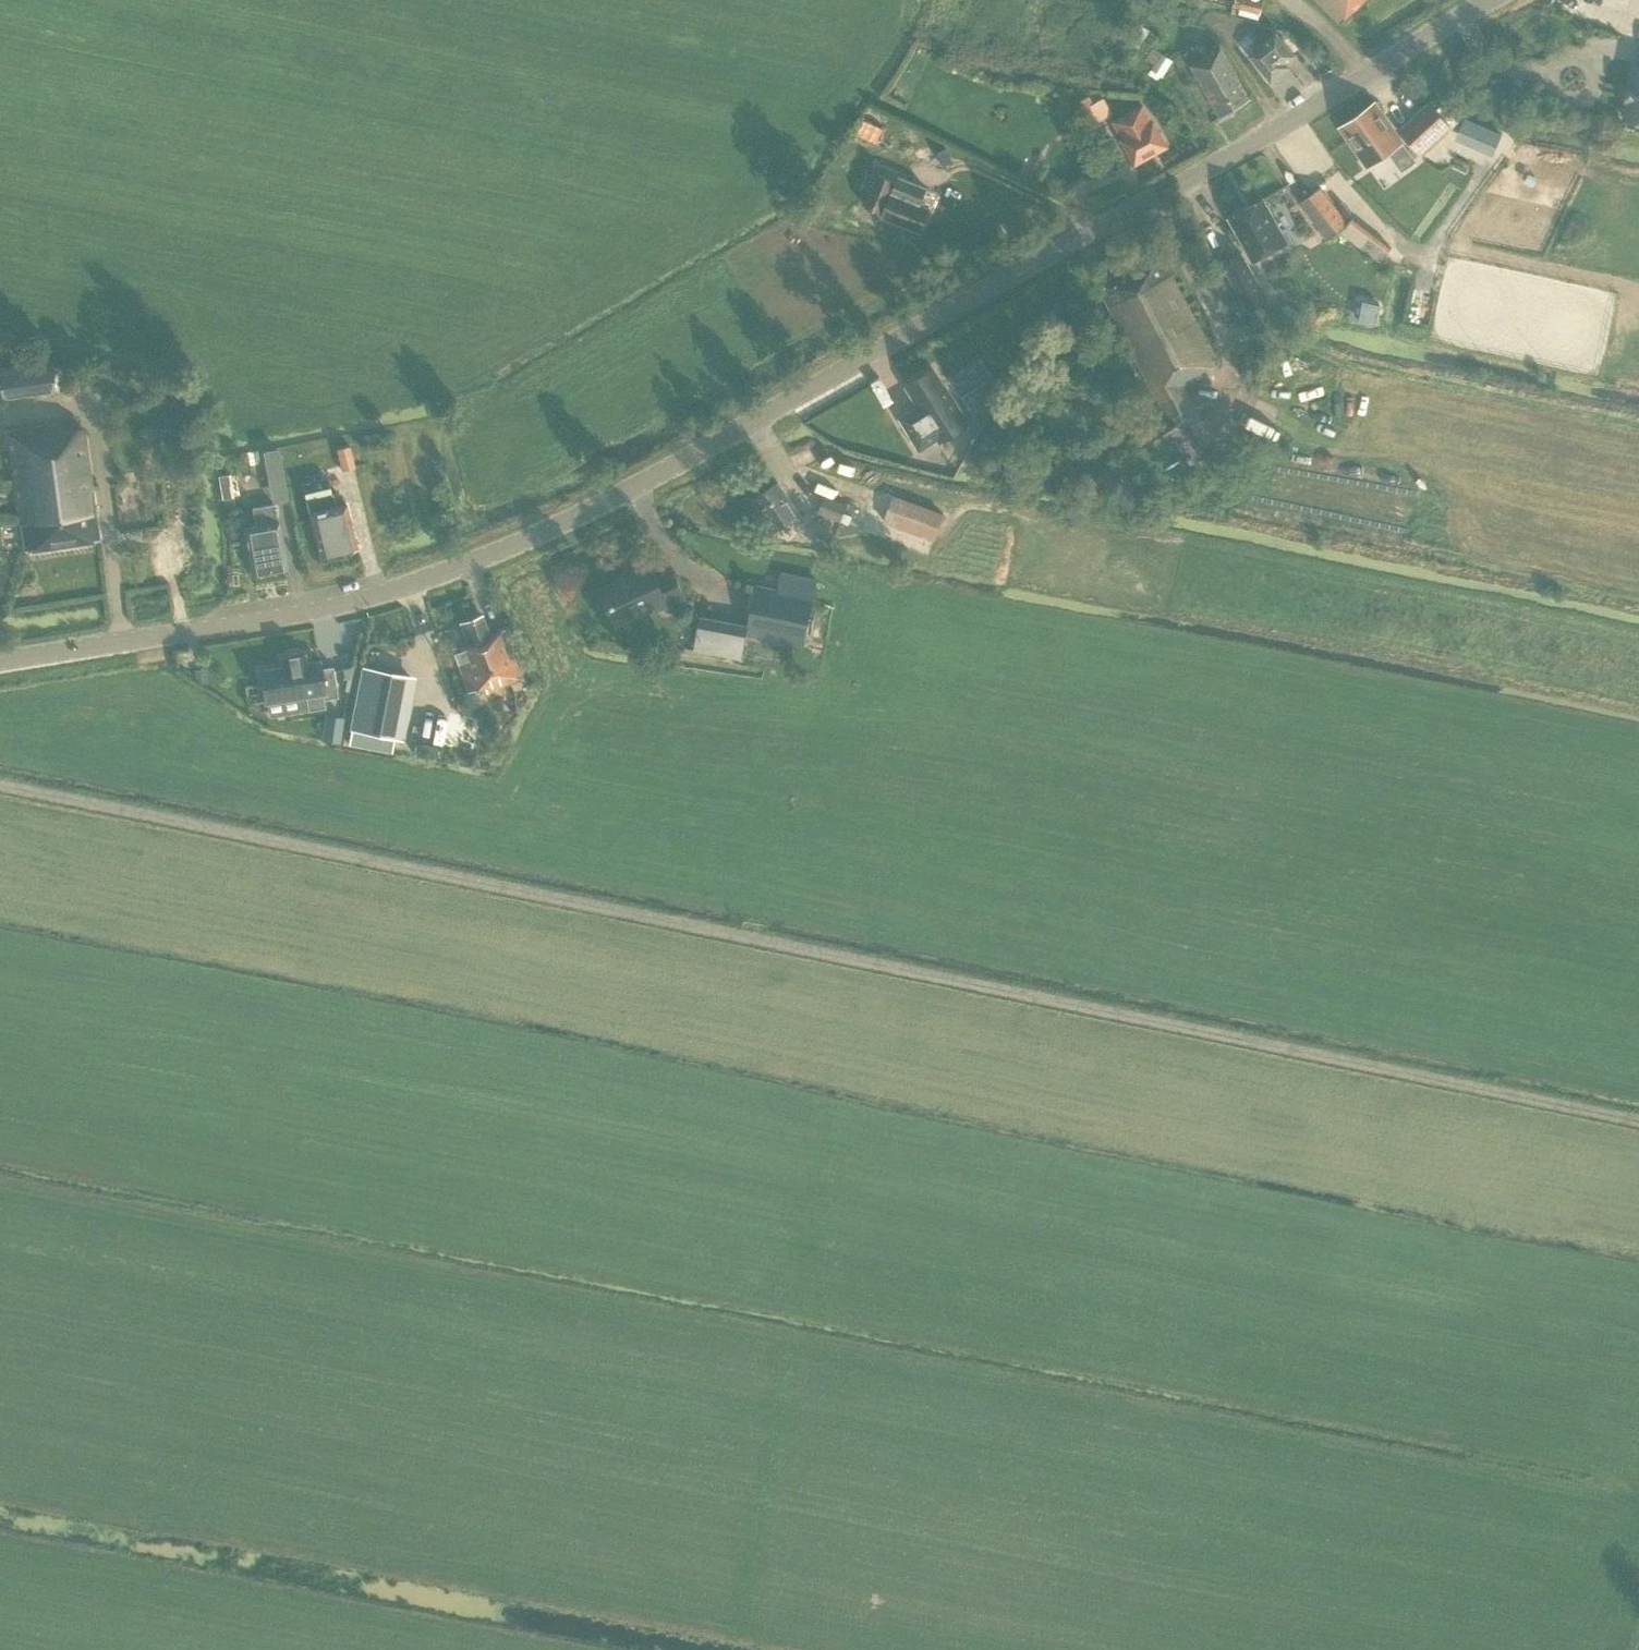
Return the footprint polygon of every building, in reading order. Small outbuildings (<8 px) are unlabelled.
[(1240,12),(1239,15),(1260,21),(1265,1),(1261,0),(1195,0),(1240,12)] [(1363,0),(1318,0),(1340,22),(1363,0)] [(1249,55),(1271,82),(1289,66),(1286,63),(1295,55),(1276,32),(1249,55)] [(1152,46),(1142,71),(1160,78),(1170,53),(1152,46)] [(1221,116),(1250,99),(1221,48),(1191,65),(1221,116)] [(1632,85),(1628,84),(1625,100),(1629,101),(1625,118),(1638,121),(1638,68),(1636,67),(1632,85)] [(1077,103),(1091,127),(1109,117),(1099,100),(1095,103),(1091,95),(1077,103)] [(1452,129),(1428,102),(1398,130),(1422,156),(1452,129)] [(1364,160),(1384,146),(1388,152),(1402,142),(1374,103),(1340,128),(1364,160)] [(1135,163),(1166,146),(1152,122),(1151,123),(1143,107),(1115,122),(1123,137),(1122,139),(1135,163)] [(884,129),(862,119),(853,138),(875,148),(884,129)] [(1500,135),(1464,119),(1455,139),(1491,155),(1500,135)] [(921,231),(930,208),(919,204),(925,187),(898,176),(896,181),(877,174),(865,205),(883,212),(881,216),(921,231)] [(1321,189),(1309,197),(1301,203),(1328,239),(1347,224),(1321,189)] [(1263,199),(1228,218),(1252,261),(1287,242),(1263,199)] [(1240,250),(1220,262),(1246,306),(1266,295),(1240,250)] [(1375,260),(1359,250),(1354,259),(1370,269),(1375,260)] [(1162,257),(1100,289),(1160,402),(1159,402),(1166,420),(1151,430),(1161,447),(1187,431),(1185,426),(1201,417),(1186,386),(1204,378),(1200,371),(1218,362),(1162,257)] [(1379,307),(1363,304),(1358,325),(1375,328),(1379,307)] [(1405,304),(1401,325),(1412,326),(1416,306),(1405,304)] [(2,401),(57,392),(52,359),(0,368),(0,388),(2,401)] [(946,385),(934,367),(904,386),(917,406),(898,418),(919,451),(937,441),(939,444),(971,423),(946,384),(946,385)] [(979,424),(998,392),(987,374),(959,391),(979,424)] [(840,409),(829,417),(837,428),(848,421),(840,409)] [(8,434),(24,551),(99,540),(84,431),(63,434),(62,426),(8,434)] [(302,446),(305,465),(332,460),(328,441),(302,446)] [(337,448),(342,470),(357,467),(352,444),(337,448)] [(282,464),(266,467),(270,490),(287,487),(282,464)] [(355,548),(357,547),(346,504),(336,506),(332,492),(331,493),(327,476),(302,482),(310,513),(309,513),(320,556),(340,551),(344,554),(353,552),(355,548)] [(343,480),(343,496),(357,496),(357,480),(343,480)] [(801,515),(779,481),(753,498),(776,532),(801,515)] [(944,513),(893,494),(883,521),(934,540),(944,513)] [(818,513),(840,521),(846,503),(825,495),(818,513)] [(252,508),(255,525),(243,528),(252,573),(286,567),(275,504),(252,508)] [(650,562),(599,588),(616,626),(655,608),(657,612),(686,598),(673,570),(658,577),(650,562)] [(758,585),(750,624),(700,615),(693,650),(743,658),(748,635),(804,646),(817,577),(783,571),(780,590),(758,585)] [(481,616),(461,623),(469,644),(454,649),(469,691),(485,685),(487,691),(523,678),(505,630),(489,637),(481,616)] [(289,652),(286,656),(281,656),(282,665),(259,669),(264,701),(304,696),(307,709),(324,707),(324,697),(337,696),(332,664),(320,666),(319,659),(305,661),(304,653),(300,654),(297,651),(289,652)] [(395,738),(407,676),(363,667),(351,729),(395,738)] [(400,714),(422,720),(425,707),(403,701),(400,714)] [(340,742),(344,716),(325,713),(321,739),(340,742)]
